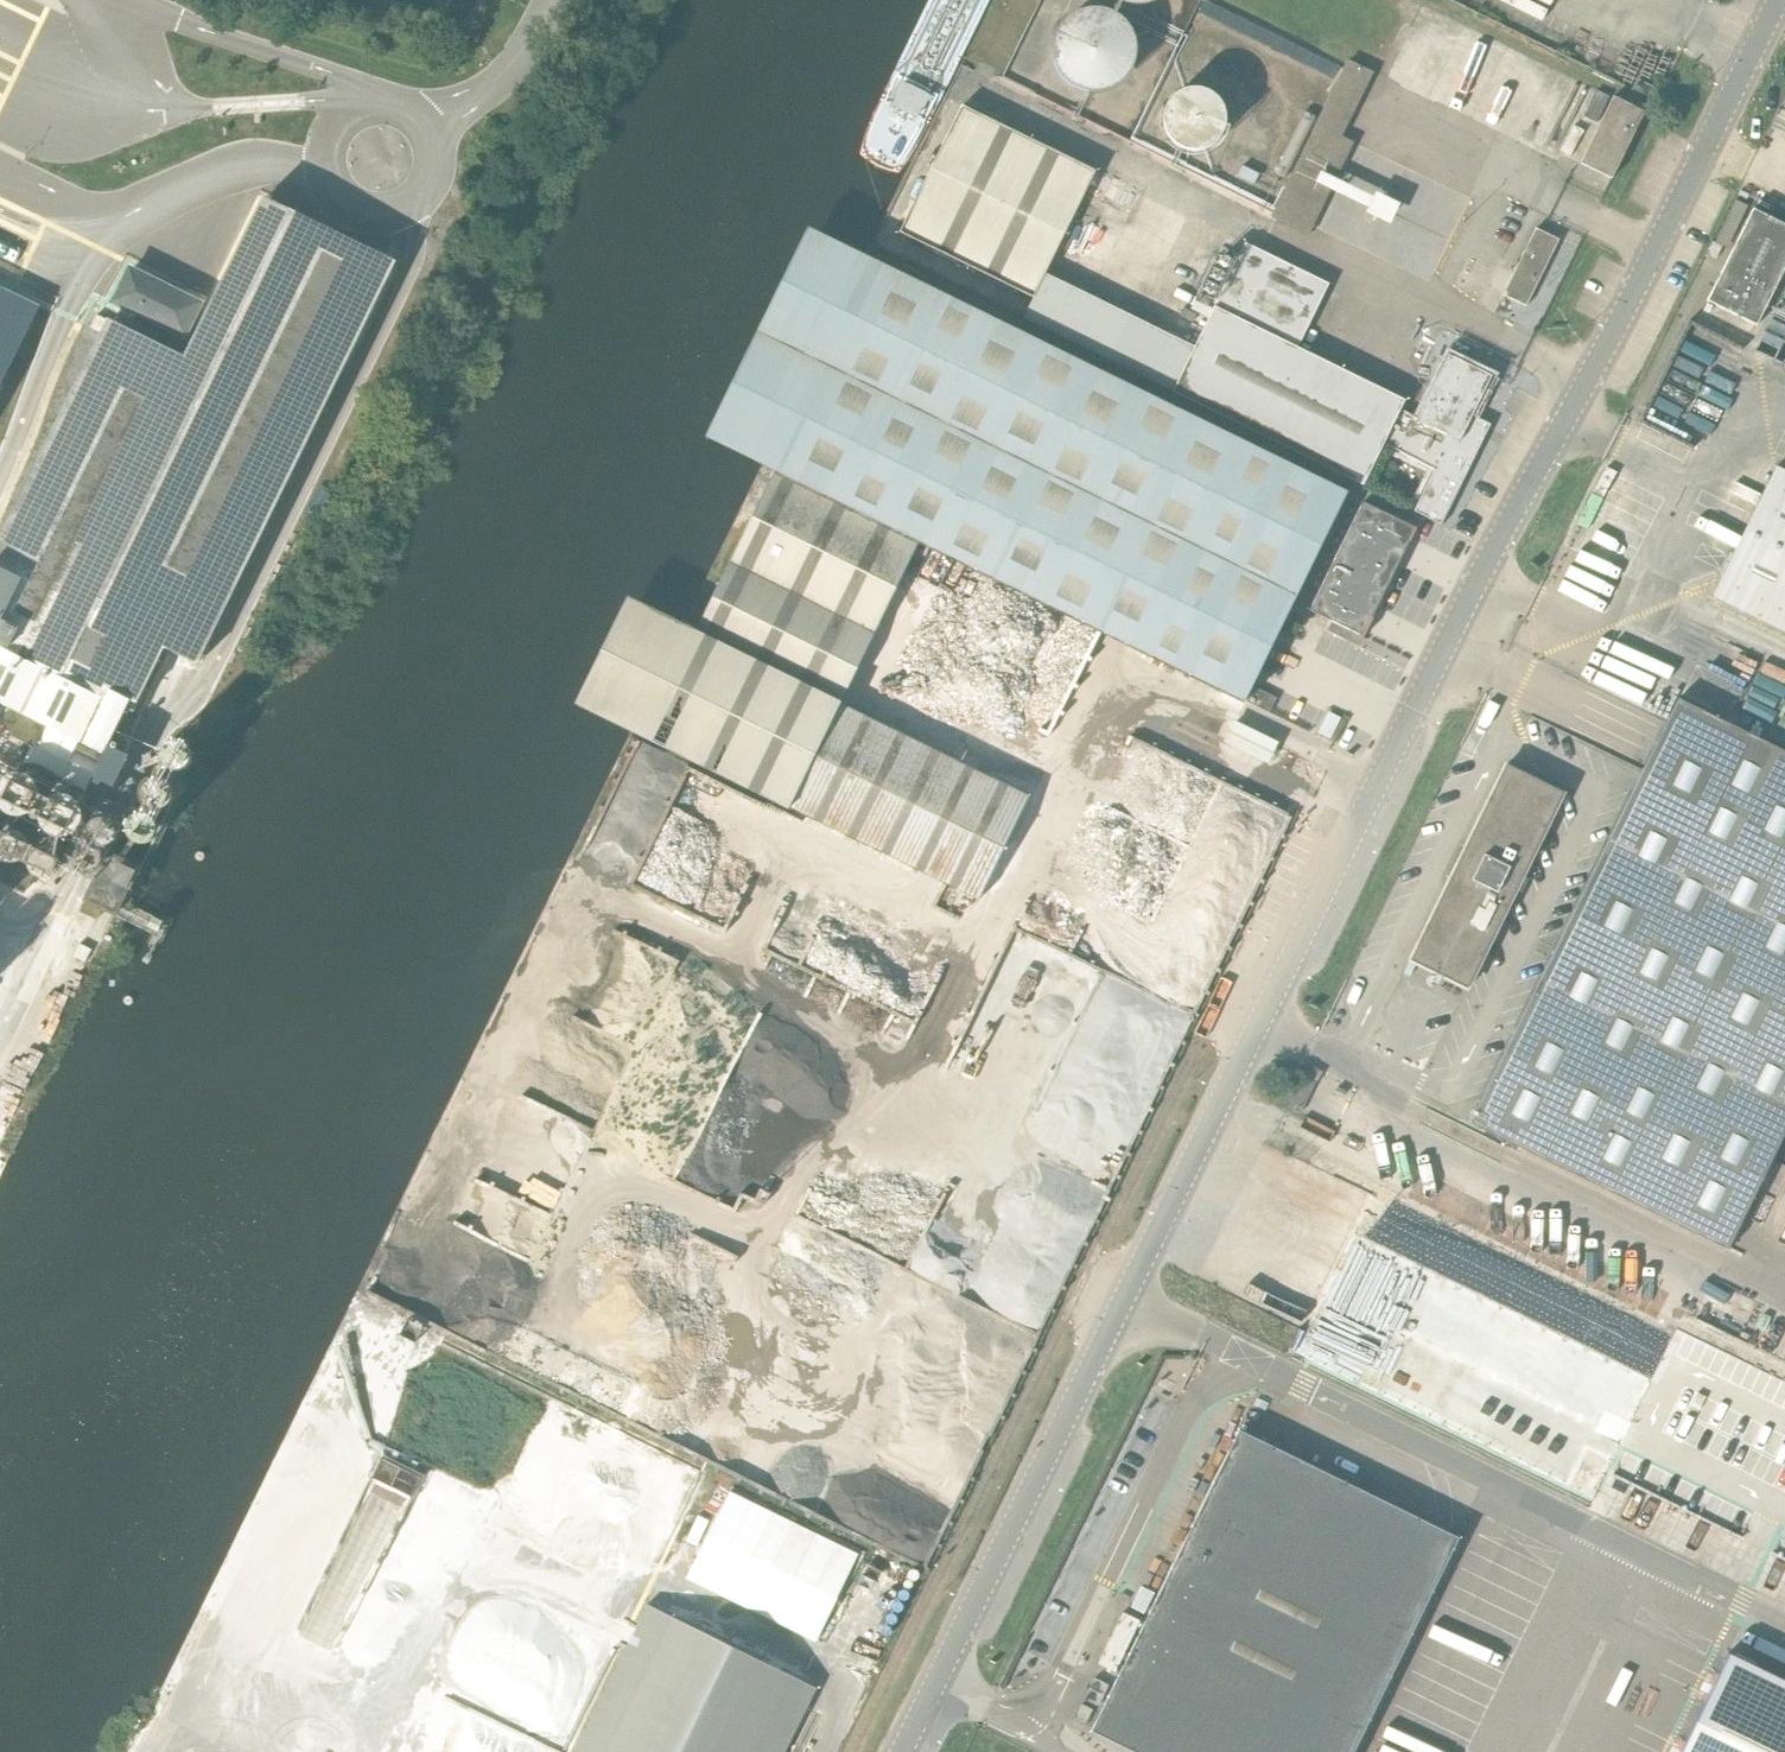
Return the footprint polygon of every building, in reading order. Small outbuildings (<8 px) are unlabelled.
[(1109,0),(1110,1),(1111,2),(1112,2),(1113,3),(1114,3),(1115,4),(1116,4),(1117,5),(1118,5),(1119,6),(1120,6),(1121,6),(1122,7),(1123,7),(1124,7),(1125,8),(1126,8),(1127,8),(1128,8),(1129,8),(1130,8),(1131,9),(1132,9),(1133,9),(1134,9),(1136,9),(1137,9),(1138,8),(1139,8),(1140,8),(1141,8),(1142,8),(1143,8),(1144,7),(1145,7),(1146,7),(1147,6),(1148,6),(1149,6),(1150,5),(1151,5),(1152,4),(1153,4),(1154,3),(1155,3),(1156,2),(1157,2),(1158,1),(1159,1),(1159,0),(1109,0)] [(1076,17),(1074,17),(1072,18),(1071,19),(1069,20),(1068,21),(1066,22),(1065,23),(1063,24),(1062,25),(1061,27),(1060,28),(1058,29),(1057,31),(1056,32),(1055,34),(1054,35),(1054,37),(1053,39),(1052,40),(1051,42),(1051,44),(1050,45),(1050,47),(1050,49),(1050,51),(1049,53),(1049,54),(1049,56),(1049,58),(1050,60),(1050,62),(1050,63),(1051,65),(1051,67),(1052,69),(1052,70),(1053,72),(1054,74),(1054,75),(1055,77),(1056,78),(1057,80),(1058,81),(1060,83),(1061,84),(1062,85),(1063,87),(1065,88),(1066,89),(1068,90),(1069,91),(1071,92),(1072,93),(1074,93),(1076,94),(1077,95),(1079,95),(1081,96),(1083,96),(1085,96),(1086,97),(1088,97),(1090,97),(1092,97),(1094,97),(1095,97),(1097,96),(1099,96),(1101,96),(1102,95),(1104,95),(1106,94),(1108,93),(1109,93),(1111,92),(1112,91),(1114,90),(1115,89),(1117,88),(1118,87),(1120,85),(1121,84),(1122,83),(1123,81),(1124,80),(1125,78),(1126,77),(1127,75),(1128,74),(1129,72),(1130,70),(1130,69),(1131,67),(1131,65),(1132,63),(1132,62),(1132,60),(1132,58),(1132,56),(1132,54),(1132,53),(1132,51),(1132,49),(1132,47),(1131,45),(1131,44),(1130,42),(1130,40),(1129,39),(1128,37),(1127,35),(1126,34),(1125,32),(1124,31),(1123,29),(1122,28),(1121,27),(1120,25),(1118,24),(1117,23),(1115,22),(1114,21),(1112,20),(1111,19),(1109,18),(1108,17),(1106,17),(1106,16),(1105,16),(1104,16),(1103,16),(1103,15),(1102,15),(1101,15),(1100,15),(1099,15),(1098,14),(1097,14),(1096,14),(1095,14),(1094,14),(1093,14),(1092,14),(1091,14),(1090,14),(1089,14),(1088,14),(1087,14),(1086,14),(1085,14),(1084,14),(1083,14),(1083,15),(1082,15),(1081,15),(1080,15),(1079,15),(1079,16),(1078,16),(1077,16),(1076,16),(1076,17)] [(1272,217),(1297,229),(1373,74),(1348,61),(1272,217)] [(1644,107),(1653,88),(1638,81),(1635,86),(1634,89),(1633,91),(1629,99),(1644,107)] [(1225,122),(1225,120),(1225,119),(1225,117),(1225,116),(1225,114),(1224,113),(1224,111),(1224,110),(1223,108),(1222,107),(1222,105),(1221,104),(1220,103),(1219,102),(1218,100),(1217,99),(1216,98),(1215,97),(1214,96),(1213,95),(1211,94),(1210,94),(1209,93),(1208,92),(1206,92),(1205,91),(1203,91),(1202,90),(1200,90),(1199,90),(1197,89),(1196,89),(1194,89),(1193,89),(1191,89),(1190,90),(1188,90),(1187,90),(1185,91),(1184,91),(1182,92),(1181,92),(1180,93),(1178,94),(1177,95),(1176,96),(1175,97),(1173,98),(1172,99),(1171,100),(1170,101),(1169,102),(1169,104),(1168,105),(1167,106),(1166,108),(1166,109),(1165,110),(1165,112),(1164,113),(1164,115),(1164,116),(1164,118),(1164,119),(1164,121),(1164,122),(1164,124),(1164,125),(1164,127),(1165,128),(1165,130),(1166,131),(1166,133),(1167,134),(1168,135),(1169,137),(1169,138),(1170,139),(1171,140),(1172,142),(1173,143),(1175,144),(1176,145),(1177,145),(1178,146),(1180,147),(1181,148),(1182,148),(1184,149),(1185,150),(1187,150),(1188,150),(1190,151),(1191,151),(1193,151),(1194,151),(1196,151),(1197,151),(1199,151),(1200,150),(1202,150),(1203,150),(1205,149),(1206,149),(1207,148),(1209,147),(1210,147),(1211,146),(1213,145),(1214,144),(1215,143),(1216,142),(1217,141),(1218,140),(1219,139),(1220,137),(1221,136),(1222,135),(1222,133),(1223,132),(1224,131),(1224,129),(1224,128),(1225,126),(1225,125),(1225,123),(1225,122)] [(1580,164),(1611,178),(1643,112),(1613,97),(1596,132),(1584,157),(1580,164)] [(905,235),(1034,299),(1097,171),(967,107),(905,235)] [(80,605),(165,647),(203,663),(408,249),(274,181),(194,344),(186,341),(176,336),(171,345),(180,349),(148,414),(169,424),(80,605)] [(1754,324),(1784,264),(1784,223),(1751,206),(1704,299),(1754,324)] [(1503,295),(1526,307),(1559,240),(1536,228),(1503,295)] [(702,441),(773,475),(868,278),(797,244),(702,441)] [(1363,486),(1384,444),(1436,470),(1416,510),(1441,522),(1460,482),(1461,482),(1475,455),(1470,452),(1475,442),(1473,436),(1464,432),(1491,376),(1448,355),(1417,418),(1400,410),(1405,401),(1297,347),(1328,284),(1245,244),(1173,392),(1363,486)] [(80,605),(169,424),(148,414),(180,349),(171,345),(176,336),(186,341),(205,302),(129,265),(110,303),(121,309),(116,318),(97,308),(64,374),(78,382),(0,539),(0,568),(15,575),(0,605),(0,703),(22,714),(11,736),(33,747),(24,764),(85,794),(104,754),(105,755),(110,745),(119,750),(126,737),(116,732),(126,712),(132,715),(165,647),(80,605)] [(1194,300),(1207,305),(1218,282),(1205,276),(1194,300)] [(1243,704),(1252,687),(1338,509),(868,278),(773,475),(1243,704)] [(41,306),(0,287),(0,391),(41,306)] [(1771,464),(1707,594),(1784,633),(1784,471),(1771,464)] [(1363,502),(1337,557),(1310,611),(1363,637),(1389,582),(1416,528),(1363,502)] [(571,703),(645,738),(688,646),(692,637),(618,603),(571,703)] [(1275,698),(1252,687),(1243,704),(1267,716),(1275,698)] [(1476,1112),(1471,1123),(1728,1249),(1784,1132),(1784,753),(1678,700),(1569,922),(1476,1112)] [(1239,721),(1228,742),(1272,764),(1283,742),(1239,721)] [(1410,960),(1466,988),(1562,793),(1505,765),(1410,960)] [(114,916),(116,917),(130,890),(141,867),(110,852),(96,881),(95,880),(86,899),(81,911),(86,913),(66,954),(91,966),(114,916)] [(1306,1078),(1317,1083),(1322,1072),(1311,1067),(1306,1078)] [(1336,1091),(1344,1095),(1346,1091),(1338,1087),(1336,1091)] [(1599,1490),(1685,1289),(1374,1156),(1288,1357),(1599,1490)] [(1091,1730),(1135,1751),(1354,1751),(1459,1538),(1239,1430),(1091,1730)] [(729,1484),(688,1577),(822,1636),(863,1543),(729,1484)] [(816,1688),(647,1604),(574,1751),(784,1751),(816,1688)] [(1139,1622),(1121,1613),(1097,1665),(1114,1673),(1139,1622)] [(1712,1655),(1664,1751),(1784,1751),(1784,1690),(1712,1655)] [(1108,1685),(1094,1678),(1084,1699),(1098,1706),(1108,1685)] [(1071,1722),(1083,1728),(1091,1711),(1080,1705),(1071,1722)]
